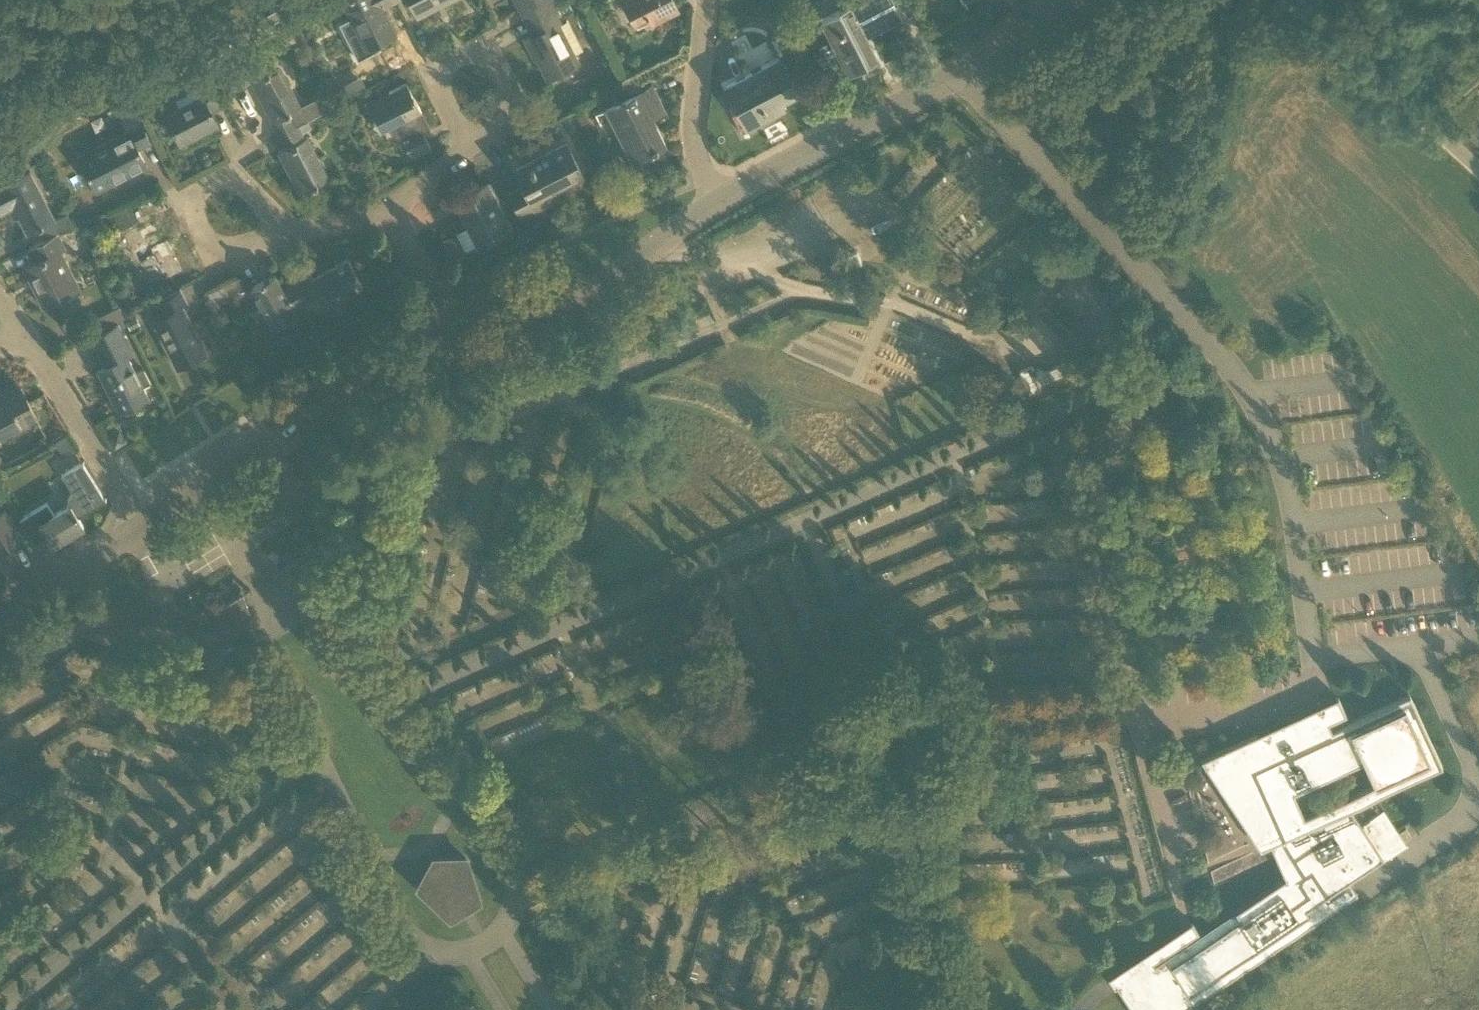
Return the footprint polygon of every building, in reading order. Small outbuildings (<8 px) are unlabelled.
[(394,0),(346,0),(342,2),(367,50),(396,35),(383,9),(395,2),(394,0)] [(433,7),(431,3),(438,0),(410,0),(417,15),(433,7)] [(553,8),(549,0),(522,0),(525,6),(520,9),(527,22),(553,8)] [(549,0),(553,8),(569,1),(568,0),(550,0),(549,0)] [(634,19),(647,12),(651,20),(677,7),(673,0),(624,0),(634,19)] [(872,36),(868,29),(883,22),(885,26),(901,18),(899,13),(900,13),(893,0),(837,0),(842,9),(822,20),(849,73),(854,71),(857,73),(861,67),(877,59),(867,38),(872,36)] [(553,8),(527,22),(533,35),(527,37),(548,78),(578,63),(558,23),(560,22),(553,8)] [(727,86),(744,120),(799,92),(793,80),(792,81),(780,59),(727,86)] [(279,135),(299,125),(292,112),(301,107),(280,65),(251,79),(260,97),(264,95),(276,119),(272,121),(279,135)] [(383,99),(368,71),(326,92),(341,121),(370,106),(379,124),(365,131),(373,145),(392,135),(385,121),(392,117),(383,99)] [(203,97),(167,115),(181,142),(217,124),(211,111),(222,106),(210,82),(198,88),(203,97)] [(635,160),(652,151),(666,145),(646,105),(659,99),(652,85),(608,107),(635,160)] [(97,190),(113,182),(112,178),(145,162),(139,148),(151,142),(138,115),(124,122),(130,133),(81,158),(97,190)] [(279,151),(288,169),(291,167),(303,191),(300,192),(300,193),(329,179),(307,137),(305,138),(299,125),(279,135),(286,148),(279,151)] [(508,194),(520,217),(536,209),(534,204),(557,193),(554,188),(582,174),(567,143),(515,170),(524,186),(508,194)] [(0,165),(0,178),(12,172),(7,162),(0,165)] [(55,220),(30,172),(3,185),(4,186),(0,188),(0,214),(14,206),(28,234),(38,229),(44,241),(57,235),(56,233),(73,225),(67,214),(55,220)] [(487,184),(458,198),(471,224),(468,225),(478,245),(510,229),(487,184)] [(138,209),(108,225),(117,242),(126,237),(150,284),(182,267),(157,219),(146,225),(138,209)] [(57,235),(44,241),(30,248),(36,261),(28,265),(48,303),(78,287),(59,250),(64,248),(57,235)] [(862,262),(857,251),(848,255),(853,266),(862,262)] [(293,285),(303,305),(317,298),(321,306),(362,285),(348,258),(308,279),(308,277),(293,285)] [(209,291),(215,303),(248,286),(241,274),(209,291)] [(303,305),(293,285),(283,290),(275,275),(252,287),(273,328),(296,316),(293,310),(303,305)] [(1078,318),(1043,281),(1024,299),(1060,336),(1078,318)] [(164,313),(156,317),(153,319),(171,354),(180,350),(187,364),(207,354),(192,325),(193,324),(183,305),(187,303),(180,289),(158,301),(164,313)] [(110,325),(124,318),(118,307),(104,314),(110,325)] [(92,335),(101,330),(95,319),(86,324),(92,335)] [(144,369),(136,373),(128,356),(133,354),(119,325),(92,339),(106,366),(98,370),(119,412),(148,397),(143,387),(151,383),(144,369)] [(1040,386),(1077,370),(1073,359),(1036,376),(1040,386)] [(1030,394),(1041,389),(1030,366),(1020,371),(1026,383),(1030,394)] [(36,417),(22,388),(0,399),(0,435),(36,417)] [(72,444),(66,435),(55,442),(61,452),(72,444)] [(47,502),(20,519),(34,542),(46,535),(52,545),(84,525),(78,516),(107,499),(84,461),(62,475),(63,476),(73,491),(70,494),(69,497),(69,501),(70,504),(54,514),(47,502)] [(11,546),(8,541),(18,534),(22,539),(23,538),(5,509),(0,512),(0,572),(20,560),(11,546)] [(213,612),(215,611),(225,628),(250,613),(243,594),(250,590),(249,589),(243,593),(241,589),(240,590),(241,593),(213,611),(213,612)] [(1268,836),(1271,843),(1270,844),(1286,878),(1235,911),(1153,965),(1152,963),(1135,974),(1134,974),(1122,982),(1122,983),(1118,986),(1118,985),(1116,986),(1132,1009),(1182,1009),(1358,893),(1349,880),(1384,857),(1351,809),(1443,767),(1410,695),(1332,730),(1329,723),(1322,709),(1297,720),(1297,722),(1285,727),(1284,726),(1258,738),(1257,735),(1201,760),(1255,842),(1268,836)] [(451,918),(479,901),(466,859),(441,859),(431,866),(419,888),(451,918)]
